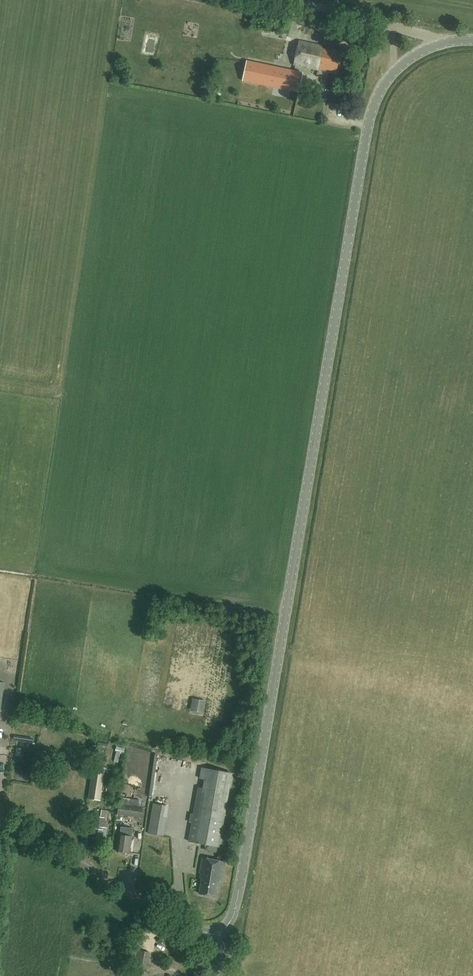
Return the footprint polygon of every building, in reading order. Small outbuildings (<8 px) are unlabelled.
[(339,52),(322,49),(323,45),(299,40),(294,64),(318,70),(318,68),(324,70),(324,68),(335,70),(339,52)] [(302,73),(270,66),(246,61),(242,81),(298,93),(302,73)] [(219,685),(192,680),(188,697),(217,702),(219,685)] [(124,753),(125,749),(116,747),(115,751),(116,751),(114,762),(118,762),(120,754),(123,755),(124,753)] [(184,769),(184,760),(174,760),(175,770),(184,769)] [(88,799),(100,801),(105,768),(93,766),(88,799)] [(219,846),(228,793),(232,773),(202,767),(200,778),(204,779),(203,788),(198,787),(189,841),(219,846)] [(143,807),(119,803),(118,803),(116,814),(142,818),(143,807)] [(148,834),(164,836),(168,806),(153,803),(148,834)] [(101,839),(101,838),(106,839),(107,828),(106,828),(108,811),(102,811),(101,816),(93,815),(90,832),(93,832),(92,837),(101,839)] [(129,852),(131,837),(132,828),(120,827),(120,835),(119,835),(117,851),(129,852)] [(221,881),(224,862),(202,858),(199,873),(202,874),(199,894),(216,896),(218,881),(221,881)] [(146,969),(149,952),(138,950),(134,968),(146,969)]
